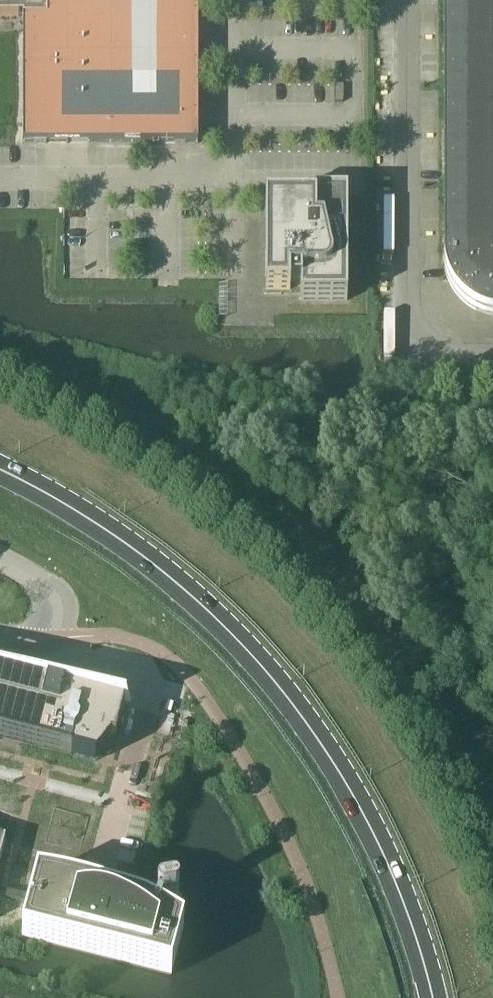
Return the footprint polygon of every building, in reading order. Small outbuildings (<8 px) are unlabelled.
[(188,143),(198,143),(198,0),(0,0),(0,16),(23,16),(23,143),(143,143),(188,143)] [(444,257),(444,258),(444,259),(444,260),(444,261),(444,262),(444,263),(445,264),(445,265),(445,266),(445,267),(445,268),(445,269),(446,270),(446,271),(446,272),(446,273),(447,274),(447,275),(447,276),(448,277),(448,278),(448,279),(449,281),(450,283),(451,285),(452,287),(454,289),(455,291),(457,293),(458,295),(460,297),(461,299),(463,300),(465,302),(467,303),(469,305),(471,306),(473,307),(475,309),(477,310),(479,311),(481,312),(484,312),(486,313),(488,314),(491,314),(492,315),(492,0),(444,0),(444,257)] [(264,294),(282,294),(283,293),(290,293),(290,288),(301,288),(301,300),(347,300),(347,196),(315,196),(315,203),(297,203),(296,202),(264,202),(264,294)] [(64,753),(72,755),(72,754),(96,761),(102,755),(107,749),(111,742),(116,743),(118,735),(118,734),(119,734),(120,733),(120,732),(120,731),(120,730),(120,728),(120,727),(125,706),(119,705),(0,674),(0,736),(64,753)] [(30,906),(22,935),(172,974),(184,928),(176,922),(167,917),(158,913),(149,908),(140,904),(123,897),(102,890),(102,891),(96,889),(96,888),(96,886),(96,885),(95,884),(93,883),(92,883),(91,883),(90,883),(89,884),(88,885),(87,885),(87,886),(82,885),(82,884),(71,882),(54,879),(37,876),(32,899),(0,891),(0,898),(30,906)] [(158,901),(157,903),(158,904),(158,905),(159,906),(160,907),(161,907),(162,907),(164,907),(175,905),(176,905),(176,904),(177,904),(178,903),(178,902),(179,900),(179,899),(178,898),(178,897),(177,896),(176,895),(175,895),(174,895),(173,895),(172,895),(161,897),(160,898),(159,898),(158,899),(158,900),(158,901)]
